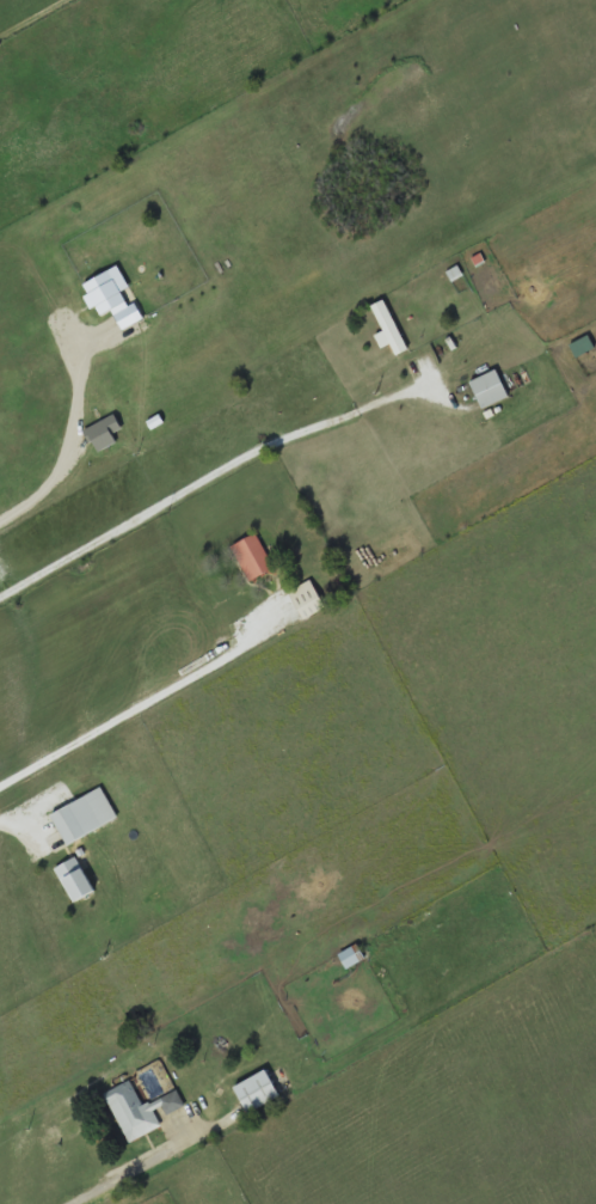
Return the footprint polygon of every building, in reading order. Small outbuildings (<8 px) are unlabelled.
[(385,333),(377,336),(383,349),(391,345),(397,357),(410,351),(387,301),(373,307),(385,333)] [(578,357),(595,347),(589,337),(572,347),(578,357)] [(471,383),(484,410),(511,397),(498,370),(471,383)] [(234,546),(250,582),(276,571),(259,535),(234,546)] [(82,577),(97,569),(93,561),(77,568),(82,577)] [(290,593),(306,621),(328,609),(312,581),(290,593)] [(68,845),(120,820),(104,789),(53,815),(68,845)] [(98,893),(80,857),(57,870),(75,905),(98,893)] [(340,956),(349,971),(367,960),(359,945),(340,956)] [(237,1085),(247,1113),(281,1101),(272,1073),(237,1085)] [(145,1108),(133,1082),(107,1094),(129,1144),(166,1127),(162,1118),(186,1107),(179,1092),(145,1108)]
